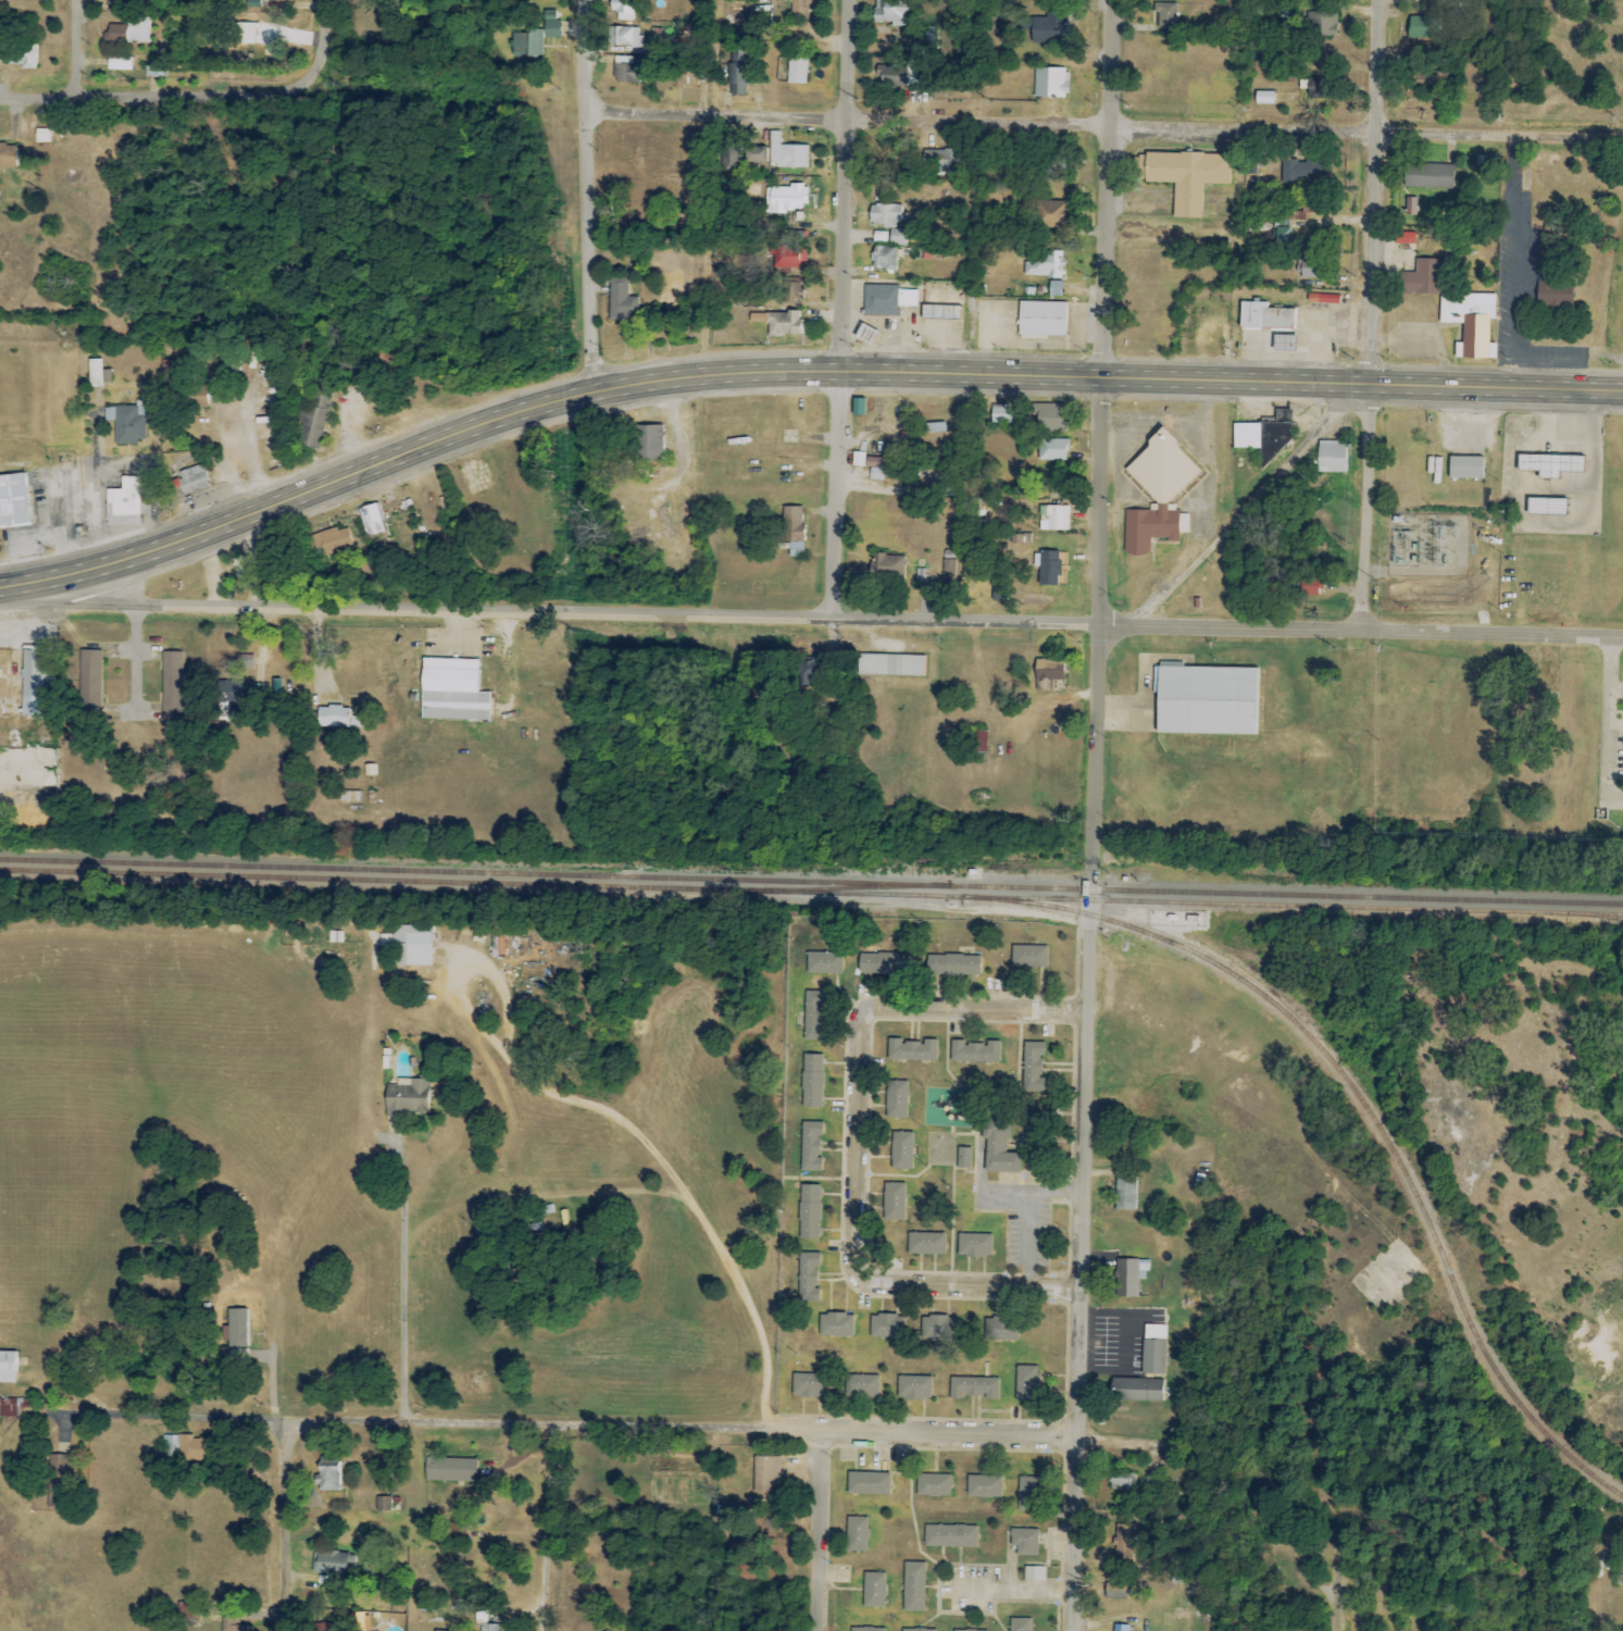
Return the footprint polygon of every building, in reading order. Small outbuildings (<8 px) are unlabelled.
[(609,12),(618,12),(618,21),(635,21),(635,11),(642,11),(642,0),(609,0),(609,12)] [(810,0),(775,0),(775,6),(789,6),(789,22),(810,22),(810,0)] [(874,22),(909,23),(909,0),(874,0),(874,22)] [(1176,4),(1157,4),(1157,29),(1176,29),(1176,4)] [(544,31),(529,30),(529,34),(515,34),(515,55),(542,56),(542,38),(560,38),(560,21),(557,21),(557,11),(544,11),(544,31)] [(1338,12),(1318,13),(1319,37),(1338,37),(1338,12)] [(150,44),(151,18),(128,17),(128,26),(109,25),(108,43),(150,44)] [(1408,39),(1440,38),(1439,17),(1408,17),(1408,39)] [(1032,44),(1069,44),(1069,18),(1031,19),(1032,44)] [(641,48),(642,28),(611,27),(610,42),(609,42),(609,47),(641,48)] [(37,70),(36,45),(19,45),(20,70),(37,70)] [(747,96),(748,51),(731,51),(729,96),(747,96)] [(108,71),(132,71),(132,58),(108,57),(108,71)] [(637,57),(617,57),(616,83),(637,83),(637,57)] [(807,58),(788,58),(787,84),(806,85),(807,58)] [(927,89),(928,61),(906,60),(906,66),(876,65),(875,77),(881,77),(880,87),(927,89)] [(695,81),(707,81),(707,69),(667,68),(666,84),(686,85),(686,73),(695,74),(695,81)] [(1034,97),(1068,98),(1069,69),(1035,68),(1034,97)] [(1411,95),(1441,95),(1441,74),(1410,75),(1411,95)] [(1256,105),(1274,104),(1274,93),(1256,93),(1256,105)] [(769,168),(808,168),(808,146),(780,146),(780,132),(770,132),(769,168)] [(16,145),(0,145),(0,168),(15,169),(16,145)] [(767,163),(767,149),(745,148),(744,163),(767,163)] [(957,170),(957,150),(923,151),(924,170),(957,170)] [(1201,219),(1202,185),(1229,185),(1230,155),(1138,153),(1137,182),(1173,183),(1172,218),(1201,219)] [(1281,184),(1325,184),(1325,161),(1281,162),(1281,184)] [(1453,190),(1453,165),(1405,163),(1404,188),(1453,190)] [(789,185),(789,188),(766,188),(766,211),(807,211),(807,186),(789,185)] [(1417,198),(1406,198),(1406,215),(1417,216),(1417,198)] [(1067,201),(1043,201),(1042,227),(1066,227),(1067,201)] [(902,206),(869,205),(869,225),(902,226),(902,206)] [(889,246),(907,246),(907,230),(889,230),(889,246)] [(887,233),(874,232),(874,242),(887,242),(887,233)] [(896,248),(873,247),(873,270),(896,270),(896,248)] [(806,250),(774,249),(773,268),(805,269),(806,250)] [(1064,252),(1031,251),(1030,263),(1025,263),(1024,277),(1064,278),(1064,252)] [(1439,294),(1440,260),(1415,259),(1415,274),(1402,274),(1402,294),(1439,294)] [(683,270),(659,270),(659,310),(683,310),(683,270)] [(610,321),(628,321),(628,317),(640,317),(640,297),(630,297),(630,279),(610,279),(610,321)] [(1049,296),(1062,297),(1063,281),(1050,281),(1049,296)] [(782,304),(801,304),(801,283),(783,283),(782,304)] [(1573,286),(1537,284),(1536,306),(1572,307),(1573,286)] [(898,316),(898,307),(917,308),(917,291),(900,290),(900,286),(864,285),(863,315),(898,316)] [(1340,304),(1340,296),(1308,295),(1308,304),(1340,304)] [(1066,337),(1067,302),(1020,302),(1019,336),(1066,337)] [(1268,309),(1268,304),(1241,302),(1240,329),(1294,331),(1295,310),(1268,309)] [(960,307),(922,306),(921,320),(959,321),(960,307)] [(768,324),(768,336),(800,337),(800,313),(750,313),(750,324),(768,324)] [(855,337),(872,345),(878,333),(860,325),(855,337)] [(100,360),(89,361),(89,386),(110,386),(109,371),(101,371),(100,360)] [(328,398),(304,396),(298,447),(322,450),(328,398)] [(1064,404),(1035,404),(1036,432),(1064,432),(1064,404)] [(991,423),(1012,424),(1012,405),(991,405),(991,423)] [(137,406),(114,407),(115,444),(145,444),(144,407),(141,407),(141,415),(138,415),(137,406)] [(1233,421),(1233,448),(1259,448),(1259,464),(1275,464),(1275,443),(1290,443),(1290,411),(1276,411),(1276,421),(1233,421)] [(925,432),(945,432),(944,423),(925,423),(925,432)] [(663,461),(664,425),(636,424),(635,461),(663,461)] [(1124,468),(1155,502),(1146,510),(1125,509),(1124,555),(1146,555),(1150,552),(1151,538),(1159,538),(1163,541),(1179,542),(1180,533),(1189,534),(1190,514),(1181,514),(1172,504),(1165,504),(1200,472),(1176,444),(1176,442),(1161,426),(1148,438),(1147,447),(1124,468)] [(1039,439),(1039,460),(1067,460),(1068,440),(1039,439)] [(1345,472),(1345,441),(1317,441),(1317,472),(1345,472)] [(885,477),(896,478),(898,444),(887,443),(885,477)] [(864,466),(864,452),(852,452),(852,466),(864,466)] [(1538,471),(1537,479),(1559,479),(1559,470),(1583,471),(1584,456),(1517,454),(1517,470),(1538,471)] [(1483,457),(1449,456),(1449,478),(1483,479),(1483,457)] [(883,481),(883,458),(866,458),(865,467),(870,467),(869,480),(883,481)] [(176,474),(184,496),(210,486),(202,464),(176,474)] [(24,474),(0,477),(0,529),(30,525),(24,474)] [(106,490),(106,504),(111,504),(111,517),(139,517),(139,477),(121,477),(121,490),(106,490)] [(1567,499),(1527,498),(1527,513),(1567,514),(1567,499)] [(386,531),(377,502),(359,508),(367,537),(386,531)] [(1040,530),(1070,531),(1070,506),(1041,505),(1040,530)] [(323,555),(352,549),(347,526),(319,532),(323,555)] [(874,580),(905,581),(906,556),(876,554),(874,580)] [(1300,595),(1321,596),(1322,579),(1300,578),(1300,595)] [(1007,602),(1007,589),(993,588),(992,601),(1007,602)] [(21,716),(54,717),(56,651),(23,650),(21,716)] [(100,712),(102,651),(76,650),(74,712),(100,712)] [(183,652),(162,651),(161,712),(182,712),(183,652)] [(857,675),(924,676),(924,655),(858,654),(857,675)] [(818,656),(797,655),(796,682),(817,683),(818,656)] [(477,659),(422,658),(420,719),(489,721),(490,692),(477,692),(477,659)] [(1034,682),(1041,682),(1041,690),(1052,691),(1052,680),(1063,680),(1064,661),(1035,660),(1034,682)] [(1256,668),(1155,666),(1154,733),(1255,735),(1256,668)] [(243,678),(218,679),(219,702),(228,702),(228,712),(244,712),(243,678)] [(317,706),(317,727),(351,727),(351,707),(317,706)] [(987,731),(972,730),(971,752),(986,753),(987,731)] [(376,776),(376,765),(365,765),(365,776),(376,776)] [(361,792),(341,791),(340,802),(360,803),(361,792)] [(432,926),(391,925),(391,944),(397,945),(397,966),(431,966),(432,926)] [(1047,947),(1011,946),(1011,967),(1047,968),(1047,947)] [(842,974),(842,953),(807,953),(806,974),(842,974)] [(858,953),(858,973),(912,974),(912,955),(858,953)] [(980,956),(928,955),(927,975),(980,976),(980,956)] [(804,1040),(825,1041),(825,1028),(822,1028),(822,1005),(826,1005),(826,991),(805,991),(804,1040)] [(937,1040),(923,1039),(923,1043),(901,1042),(901,1039),(889,1039),(889,1060),(937,1061),(937,1040)] [(1000,1041),(987,1041),(987,1044),(965,1044),(965,1040),(951,1040),(951,1061),(1000,1062),(1000,1041)] [(1043,1092),(1044,1079),(1040,1079),(1041,1056),(1044,1056),(1044,1042),(1023,1042),(1022,1091),(1043,1092)] [(822,1108),(823,1055),(803,1054),(801,1107),(822,1108)] [(429,1114),(429,1079),(396,1079),(396,1086),(385,1086),(384,1113),(429,1114)] [(907,1119),(908,1081),(887,1081),(886,1118),(907,1119)] [(1019,1173),(1020,1153),(1005,1153),(1006,1140),(1010,1140),(1011,1120),(986,1119),(984,1172),(1019,1173)] [(821,1172),(822,1158),(819,1158),(819,1136),(822,1136),(823,1122),(802,1122),(800,1171),(821,1172)] [(891,1169),(912,1170),(913,1132),(892,1132),(891,1169)] [(971,1148),(958,1148),(957,1169),(971,1169),(971,1148)] [(1135,1211),(1136,1179),(1116,1178),(1115,1210),(1135,1211)] [(905,1183),(884,1183),(883,1220),(905,1221),(905,1183)] [(819,1239),(820,1185),(800,1185),(798,1239),(819,1239)] [(946,1234),(908,1233),(907,1254),(945,1255),(946,1234)] [(993,1235),(959,1234),(958,1257),(992,1258),(993,1235)] [(820,1253),(800,1253),(798,1301),(820,1301),(820,1289),(817,1289),(817,1266),(820,1267),(820,1253)] [(1139,1297),(1139,1279),(1146,1279),(1146,1271),(1139,1271),(1139,1259),(1116,1259),(1116,1296),(1139,1297)] [(248,1348),(247,1309),(227,1310),(228,1348),(248,1348)] [(854,1314),(819,1314),(818,1337),(853,1337),(854,1314)] [(870,1338),(904,1339),(905,1316),(871,1315),(870,1338)] [(955,1317),(922,1316),(922,1339),(955,1340),(955,1317)] [(985,1340),(1018,1342),(1019,1321),(986,1319),(985,1340)] [(1142,1374),(1164,1375),(1166,1326),(1143,1325),(1142,1374)] [(14,1352),(0,1352),(0,1383),(14,1383),(14,1352)] [(1016,1400),(1038,1401),(1039,1366),(1016,1366),(1016,1400)] [(827,1374),(792,1374),(792,1396),(826,1397),(827,1374)] [(845,1398),(879,1399),(879,1376),(846,1375),(845,1398)] [(932,1377),(898,1376),(897,1399),(931,1400),(932,1377)] [(999,1378),(951,1377),(950,1399),(963,1399),(963,1396),(986,1396),(986,1399),(999,1400),(999,1378)] [(1163,1402),(1164,1380),(1111,1378),(1110,1400),(1163,1402)] [(17,1399),(0,1398),(0,1410),(0,1418),(17,1418),(17,1399)] [(204,1437),(181,1436),(181,1460),(203,1461),(204,1437)] [(779,1457),(755,1457),(756,1492),(780,1492),(779,1457)] [(340,1458),(318,1459),(318,1491),(341,1491),(340,1458)] [(476,1482),(477,1459),(426,1458),(425,1481),(476,1482)] [(890,1473),(848,1472),(847,1495),(889,1495),(890,1473)] [(1133,1473),(1112,1472),(1111,1490),(1133,1491),(1133,1473)] [(951,1475),(917,1474),(917,1496),(951,1497),(951,1475)] [(1001,1498),(1002,1476),(968,1475),(967,1497),(1001,1498)] [(1147,1488),(1159,1488),(1159,1476),(1147,1476),(1147,1488)] [(1039,1477),(1019,1477),(1019,1500),(1038,1500),(1039,1477)] [(377,1512),(391,1512),(391,1498),(377,1497),(377,1512)] [(867,1552),(868,1518),(848,1517),(847,1552),(867,1552)] [(1134,1525),(1115,1524),(1115,1566),(1133,1567),(1134,1525)] [(924,1547),(976,1548),(977,1526),(924,1525),(924,1547)] [(1038,1529),(1011,1529),(1010,1547),(1017,1547),(1017,1555),(1038,1555),(1038,1529)] [(316,1552),(316,1575),(348,1575),(349,1552),(316,1552)] [(925,1563),(904,1562),(904,1611),(924,1612),(925,1563)] [(1024,1581),(1045,1581),(1045,1567),(1024,1567),(1024,1581)] [(886,1573),(864,1572),(863,1607),(884,1607),(886,1573)] [(1129,1584),(1107,1583),(1107,1598),(1128,1599),(1129,1584)] [(370,1614),(351,1614),(351,1630),(370,1630),(370,1614)] [(1010,1618),(1009,1630),(1031,1630),(1031,1619),(1010,1618)] [(343,1623),(313,1624),(314,1630),(344,1630),(343,1623)]
